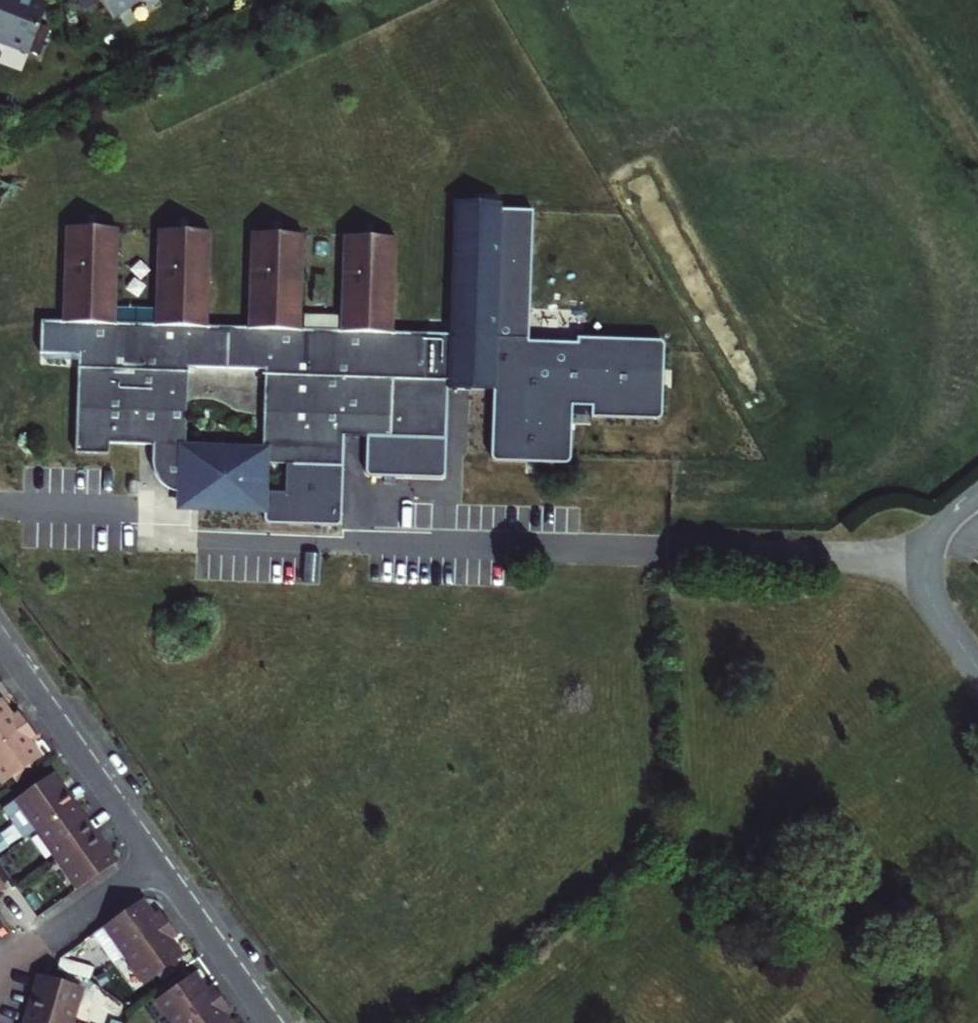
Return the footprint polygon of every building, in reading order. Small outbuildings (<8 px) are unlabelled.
[(28,53),(45,7),(29,1),(27,0),(0,0),(0,42),(28,53)] [(110,18),(139,0),(99,0),(110,18)] [(219,221),(167,219),(164,312),(125,309),(127,217),(76,215),(72,308),(50,306),(49,337),(86,340),(82,438),(114,439),(115,430),(137,432),(164,434),(163,454),(163,459),(163,464),(165,469),(168,473),(171,477),(175,480),(180,482),(185,483),(184,498),(197,499),(208,499),(268,501),(268,521),(340,522),(341,434),(369,435),(368,474),(443,477),(446,390),(470,390),(493,390),(493,460),(569,461),(571,405),(591,406),(591,417),(663,420),(664,340),(578,338),(577,343),(528,341),(532,205),(454,201),(451,326),(398,324),(402,231),(351,228),(346,323),(308,319),(311,226),(259,224),(255,316),(215,315),(219,221)] [(26,725),(17,713),(10,718),(0,704),(0,743),(26,725)] [(0,743),(0,778),(3,783),(9,779),(32,762),(38,759),(27,742),(35,737),(26,725),(0,743)] [(32,762),(9,779),(13,784),(36,768),(32,762)] [(24,838),(36,829),(71,805),(51,776),(4,809),(24,838)] [(36,829),(57,859),(92,834),(71,805),(36,829)] [(57,859),(78,889),(113,864),(92,834),(57,859)] [(15,867),(8,858),(1,863),(7,872),(15,867)] [(140,901),(92,935),(113,963),(125,955),(167,924),(159,912),(152,917),(140,901)] [(167,924),(125,955),(145,983),(180,958),(169,942),(176,937),(167,924)] [(60,957),(56,970),(88,980),(92,968),(60,957)] [(28,1010),(70,1022),(71,1022),(81,988),(53,980),(39,975),(28,1010)] [(220,999),(211,986),(204,991),(192,975),(186,979),(160,997),(157,1000),(173,1022),(184,1022),(220,999)] [(158,994),(160,997),(186,979),(183,976),(158,994)] [(220,999),(184,1022),(226,1022),(221,1015),(228,1010),(220,999)] [(28,1010),(24,1022),(70,1022),(28,1010)]
